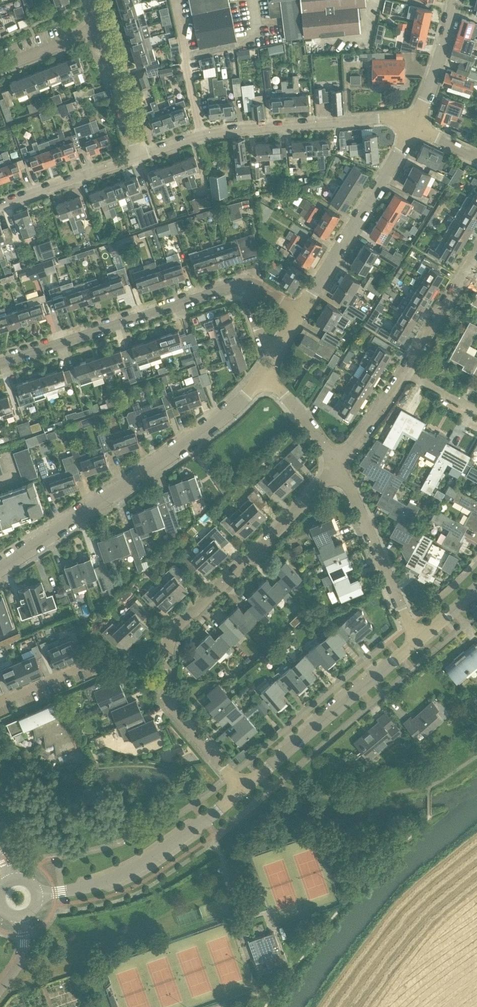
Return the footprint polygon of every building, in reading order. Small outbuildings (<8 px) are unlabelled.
[(67,8),(64,2),(69,0),(49,0),(53,14),(67,8)] [(193,13),(230,5),(229,0),(190,0),(193,13)] [(271,17),(283,15),(286,39),(303,37),(298,0),(269,0),(271,17)] [(302,11),(359,5),(359,6),(366,5),(366,0),(301,0),(302,11)] [(388,0),(385,0),(383,11),(389,13),(392,1),(388,0)] [(120,8),(123,19),(138,15),(134,3),(120,8)] [(230,5),(193,13),(200,48),(237,40),(230,5)] [(361,31),(359,6),(359,5),(302,11),(303,16),(306,15),(306,14),(308,13),(308,16),(319,14),(321,35),(361,31)] [(429,21),(431,10),(432,9),(417,6),(415,13),(409,11),(408,16),(429,21)] [(123,19),(127,31),(147,24),(144,13),(138,15),(123,19)] [(306,15),(303,16),(305,36),(321,35),(319,14),(308,16),(308,13),(306,14),(306,15)] [(414,18),(412,29),(426,33),(429,21),(408,16),(408,17),(414,18)] [(28,24),(26,18),(16,22),(18,29),(28,24)] [(453,47),(471,53),(473,47),(476,48),(476,38),(475,38),(476,34),(476,35),(476,27),(476,26),(476,23),(462,18),(457,35),(453,47)] [(145,38),(149,36),(151,36),(147,24),(127,31),(130,42),(145,38)] [(416,51),(418,43),(424,45),(426,33),(412,29),(412,30),(407,29),(407,28),(398,26),(397,28),(405,29),(400,51),(416,51)] [(130,42),(134,54),(152,48),(153,48),(149,36),(145,38),(130,42)] [(471,53),(453,47),(450,57),(460,61),(458,72),(475,78),(476,79),(476,55),(471,53)] [(145,63),(147,70),(158,67),(157,67),(160,66),(158,58),(156,59),(152,48),(134,54),(137,65),(145,63)] [(384,59),(384,52),(360,53),(360,59),(373,59),(373,65),(369,65),(369,75),(373,75),(373,85),(390,85),(389,59),(384,59)] [(76,84),(81,82),(78,72),(84,70),(80,61),(81,61),(80,57),(79,57),(78,56),(77,56),(77,55),(71,57),(72,59),(67,60),(74,79),(76,84)] [(199,59),(202,69),(216,66),(214,56),(199,59)] [(404,58),(389,59),(390,82),(404,81),(404,58)] [(56,65),(61,79),(63,84),(74,79),(67,60),(56,65)] [(56,65),(45,69),(50,83),(61,79),(56,65)] [(148,76),(159,74),(158,67),(147,70),(146,70),(148,76)] [(159,70),(161,76),(173,73),(172,67),(159,70)] [(264,69),(266,89),(272,88),(270,68),(264,69)] [(45,69),(33,73),(39,87),(50,83),(45,69)] [(145,70),(134,74),(140,91),(151,87),(145,70)] [(475,78),(458,72),(451,70),(450,73),(446,72),(442,84),(450,86),(449,90),(469,96),(475,78)] [(29,97),(41,93),(39,87),(33,73),(22,78),(27,92),(29,97)] [(307,94),(300,94),(298,74),(294,75),(296,108),(308,108),(307,94)] [(293,75),(294,90),(294,95),(287,95),(286,80),(282,80),(284,109),(296,108),(294,75),(293,75)] [(215,96),(208,97),(210,117),(223,115),(218,79),(217,76),(212,77),(215,96)] [(13,87),(2,91),(4,97),(0,99),(0,102),(7,121),(13,118),(8,106),(14,104),(12,98),(27,92),(22,78),(11,82),(13,87)] [(223,79),(218,79),(223,115),(235,114),(233,100),(228,101),(226,86),(224,86),(223,79)] [(276,89),(276,90),(276,96),(270,97),(271,110),(284,109),(282,80),(281,80),(282,88),(276,89)] [(343,112),(342,89),(320,91),(320,81),(315,81),(316,101),(330,100),(331,113),(343,112)] [(233,83),(234,90),(234,96),(242,95),(241,90),(240,82),(233,83)] [(83,88),(78,89),(78,90),(81,97),(93,94),(95,93),(93,87),(84,90),(83,88)] [(93,94),(95,100),(107,96),(105,90),(95,93),(93,94)] [(265,116),(262,94),(251,96),(252,105),(250,105),(250,109),(252,109),(253,117),(265,116)] [(174,96),(168,98),(177,123),(188,119),(184,106),(186,106),(184,99),(176,102),(174,96)] [(463,116),(466,104),(443,96),(439,107),(458,114),(463,116)] [(156,100),(165,127),(177,123),(168,98),(170,104),(161,107),(161,105),(158,106),(156,100)] [(153,109),(155,116),(149,118),(154,131),(165,127),(156,100),(151,102),(153,109)] [(60,112),(62,116),(69,113),(66,103),(50,109),(52,114),(60,112)] [(439,107),(435,119),(458,127),(459,121),(456,120),(458,114),(439,107)] [(50,109),(39,113),(42,120),(52,117),(50,109)] [(105,127),(99,129),(96,119),(95,119),(94,115),(89,117),(90,121),(101,150),(112,146),(105,127)] [(86,144),(90,154),(101,150),(90,121),(86,122),(89,133),(83,135),(81,129),(76,131),(81,146),(86,144)] [(71,134),(65,137),(62,127),(57,129),(60,137),(67,158),(78,154),(71,134)] [(350,149),(358,148),(362,148),(378,147),(378,142),(380,141),(379,136),(377,135),(377,134),(363,136),(364,142),(350,144),(346,144),(346,137),(339,137),(340,149),(350,149)] [(49,141),(51,148),(56,161),(67,158),(60,137),(49,141)] [(245,138),(234,139),(237,177),(250,176),(249,165),(244,165),(244,159),(247,159),(245,138)] [(324,159),(323,152),(330,152),(329,138),(317,139),(319,168),(325,168),(324,159)] [(307,169),(306,154),(318,153),(318,160),(313,160),(314,168),(319,168),(317,139),(305,140),(307,169)] [(292,141),(293,155),(301,154),(302,169),(307,169),(305,140),(292,141)] [(28,151),(26,146),(21,147),(27,165),(32,164),(34,169),(45,165),(38,146),(36,141),(32,142),(34,148),(28,151)] [(269,157),(273,156),(281,156),(280,142),(268,143),(269,157)] [(256,144),(257,157),(269,157),(268,143),(256,144)] [(416,158),(433,166),(436,160),(431,158),(432,156),(431,155),(434,148),(424,143),(416,158)] [(379,159),(378,147),(362,148),(363,153),(365,153),(366,161),(379,159)] [(40,152),(45,165),(56,161),(51,148),(40,152)] [(436,160),(433,166),(436,168),(437,167),(442,169),(445,162),(440,160),(444,153),(434,148),(431,155),(432,156),(431,158),(436,160)] [(2,165),(0,166),(0,181),(10,178),(2,153),(0,149),(0,160),(2,165)] [(2,153),(10,178),(21,174),(20,168),(25,167),(22,158),(11,162),(7,151),(2,153)] [(340,157),(336,155),(330,167),(334,169),(340,157)] [(196,177),(193,171),(199,169),(194,156),(183,160),(187,173),(190,179),(192,187),(197,185),(195,178),(196,177)] [(183,160),(171,164),(176,177),(187,173),(183,160)] [(171,164),(160,168),(171,199),(176,197),(170,179),(176,177),(171,164)] [(363,182),(369,173),(354,164),(353,167),(350,166),(346,172),(363,182)] [(407,174),(426,184),(430,175),(442,180),(444,175),(431,168),(428,173),(413,166),(412,168),(410,167),(407,174)] [(458,167),(456,170),(453,174),(448,183),(454,186),(464,170),(458,167)] [(171,199),(160,168),(148,172),(155,192),(161,189),(166,202),(171,200),(171,199)] [(346,172),(343,178),(344,180),(343,182),(357,191),(363,182),(346,172)] [(213,196),(228,194),(225,173),(210,175),(213,196)] [(426,184),(407,174),(403,182),(405,183),(403,185),(416,191),(413,196),(427,203),(430,197),(422,193),(426,184)] [(135,207),(132,199),(143,195),(136,176),(125,180),(134,208),(135,207)] [(129,209),(134,208),(125,180),(113,184),(118,197),(124,195),(129,209)] [(341,185),(339,184),(335,190),(351,201),(357,191),(343,182),(341,185)] [(107,203),(112,215),(116,214),(114,206),(120,204),(118,197),(113,184),(102,188),(106,201),(107,203)] [(101,203),(102,205),(106,217),(111,215),(107,203),(106,201),(102,188),(90,192),(95,205),(101,203)] [(345,210),(351,201),(335,190),(331,196),(333,198),(331,201),(345,210)] [(447,191),(444,196),(449,199),(452,194),(447,191)] [(411,206),(422,213),(427,205),(414,199),(411,203),(395,193),(392,199),(396,201),(393,206),(406,214),(411,206)] [(210,195),(196,197),(199,207),(211,205),(210,195)] [(293,201),(298,205),(308,211),(314,214),(318,208),(312,204),(313,203),(303,197),(302,198),(297,195),(293,201)] [(476,216),(476,201),(473,198),(468,195),(461,206),(476,216)] [(80,196),(68,200),(78,228),(83,226),(81,218),(87,216),(80,196)] [(449,199),(444,196),(437,206),(442,209),(449,199)] [(231,220),(243,216),(239,206),(243,205),(252,203),(250,198),(226,205),(231,220)] [(57,204),(61,217),(68,215),(70,222),(73,230),(78,228),(68,200),(57,204)] [(393,206),(389,204),(382,214),(395,221),(398,216),(406,220),(409,216),(406,214),(393,206)] [(436,208),(431,218),(435,220),(442,209),(437,206),(436,208)] [(454,217),(473,228),(476,221),(476,216),(461,206),(454,217)] [(320,218),(333,226),(339,215),(327,207),(320,218)] [(36,231),(28,208),(14,213),(16,220),(18,220),(24,236),(36,231)] [(144,212),(137,214),(141,227),(158,221),(153,208),(144,212)] [(314,214),(308,211),(304,217),(310,221),(314,214)] [(382,214),(376,224),(393,234),(397,237),(400,233),(395,230),(395,229),(391,227),(395,221),(382,214)] [(177,233),(186,230),(185,225),(193,222),(191,216),(173,221),(177,233)] [(454,217),(447,228),(466,239),(473,228),(454,217)] [(326,236),(333,226),(320,218),(314,229),(326,236)] [(173,221),(168,223),(172,234),(177,233),(173,221)] [(9,265),(2,245),(14,241),(9,227),(3,229),(1,224),(0,224),(0,259),(3,266),(5,265),(9,265)] [(386,245),(393,234),(376,224),(370,235),(386,245)] [(156,227),(144,231),(146,236),(152,233),(158,247),(162,246),(156,227)] [(441,238),(459,250),(466,239),(447,228),(441,238)] [(285,236),(290,240),(297,243),(300,236),(289,230),(285,236)] [(253,233),(231,240),(225,243),(231,261),(239,259),(240,262),(256,257),(253,233)] [(303,247),(315,254),(322,243),(309,236),(303,247)] [(122,238),(116,240),(117,245),(118,247),(129,244),(126,237),(122,238)] [(459,250),(441,238),(441,239),(442,239),(435,251),(431,248),(428,253),(441,261),(444,256),(452,261),(459,250)] [(39,260),(43,258),(55,254),(50,239),(38,243),(39,244),(34,246),(39,260)] [(110,242),(108,243),(113,256),(120,253),(118,247),(117,245),(116,240),(110,242)] [(308,265),(315,254),(303,247),(297,243),(290,240),(286,247),(292,250),(291,250),(298,255),(296,258),(308,265)] [(214,246),(214,245),(213,245),(219,265),(231,261),(225,243),(214,246)] [(364,243),(358,254),(372,263),(378,252),(364,243)] [(213,245),(201,249),(208,269),(219,265),(213,245)] [(401,260),(382,248),(379,255),(397,266),(401,260)] [(208,269),(201,249),(197,250),(197,249),(189,252),(191,260),(192,260),(196,272),(208,269)] [(75,254),(77,258),(88,255),(87,250),(75,254)] [(396,250),(392,255),(395,257),(401,260),(404,255),(396,250)] [(185,276),(177,252),(172,254),(173,257),(167,259),(167,261),(173,280),(185,276)] [(65,262),(77,258),(75,254),(64,257),(65,262)] [(366,272),(372,263),(358,254),(351,264),(365,273),(366,272)] [(436,270),(439,265),(425,256),(422,262),(430,267),(424,278),(437,286),(444,275),(436,270)] [(52,258),(35,264),(39,276),(47,274),(44,267),(54,264),(52,258)] [(145,268),(144,268),(150,287),(162,284),(154,261),(144,265),(145,268)] [(154,261),(162,284),(173,280),(167,261),(157,265),(156,261),(154,261)] [(272,261),(270,264),(298,281),(304,272),(291,264),(287,270),(272,261)] [(35,264),(18,270),(19,275),(29,272),(31,279),(39,276),(35,264)] [(278,276),(279,274),(283,277),(280,282),(293,290),(298,281),(270,264),(267,270),(278,276)] [(395,275),(400,278),(406,267),(402,264),(395,275)] [(118,268),(107,272),(114,293),(125,289),(118,268)] [(144,268),(132,272),(138,291),(150,287),(144,268)] [(346,273),(339,283),(354,293),(360,282),(346,273)] [(367,273),(364,278),(370,282),(373,276),(367,273)] [(419,274),(412,286),(417,289),(430,297),(437,286),(424,278),(419,274)] [(96,278),(102,297),(113,293),(109,279),(98,282),(97,277),(96,278)] [(84,281),(91,300),(102,297),(96,278),(84,281)] [(370,282),(364,278),(360,284),(364,286),(379,295),(382,290),(370,282)] [(73,285),(79,304),(91,300),(84,281),(73,285)] [(354,293),(339,283),(338,285),(337,284),(334,290),(335,291),(333,294),(348,304),(346,308),(356,315),(363,319),(367,314),(352,304),(358,295),(354,293)] [(60,284),(49,288),(56,312),(68,308),(60,284)] [(61,284),(60,284),(68,308),(79,304),(73,285),(62,289),(61,284)] [(410,299),(424,308),(430,297),(417,289),(410,299)] [(27,299),(33,319),(45,315),(38,295),(27,299)] [(27,299),(16,303),(18,309),(17,309),(22,323),(33,319),(27,299)] [(424,308),(410,299),(404,310),(417,319),(424,308)] [(375,308),(381,311),(382,312),(385,307),(379,302),(375,308)] [(327,303),(322,312),(335,320),(339,323),(345,326),(350,318),(342,314),(343,313),(327,303)] [(11,326),(6,313),(5,313),(4,308),(0,309),(0,330),(11,326)] [(356,315),(346,308),(343,313),(342,314),(350,318),(353,320),(356,315)] [(22,323),(17,309),(6,313),(11,326),(22,323)] [(417,319),(404,310),(397,321),(410,330),(417,319)] [(339,323),(335,320),(322,312),(316,321),(333,332),(337,326),(342,330),(345,326),(339,323)] [(376,317),(371,314),(365,324),(370,327),(376,317)] [(225,315),(204,322),(206,329),(213,327),(216,337),(236,331),(232,319),(227,321),(225,315)] [(397,321),(390,332),(381,326),(378,332),(391,340),(394,335),(403,341),(410,330),(397,321)] [(475,355),(476,351),(476,349),(470,345),(476,332),(467,327),(450,357),(463,365),(461,368),(472,374),(476,365),(476,356),(475,355)] [(179,336),(177,330),(166,334),(170,348),(182,344),(186,353),(192,351),(190,345),(186,334),(179,336)] [(216,337),(220,348),(239,342),(236,331),(216,337)] [(321,337),(336,346),(339,340),(325,331),(321,337)] [(186,334),(190,345),(191,345),(197,343),(194,332),(187,334),(186,334)] [(162,357),(160,352),(170,348),(166,334),(154,338),(161,358),(162,357)] [(336,346),(321,337),(318,342),(304,334),(298,345),(312,354),(314,350),(328,359),(336,346)] [(386,349),(389,343),(376,335),(373,340),(379,344),(374,351),(369,348),(367,352),(385,363),(392,352),(386,349)] [(154,338),(143,342),(147,356),(148,356),(150,361),(161,358),(154,338)] [(149,362),(147,356),(143,342),(131,346),(133,351),(127,353),(129,359),(137,381),(144,378),(139,365),(149,362)] [(223,360),(229,358),(243,353),(239,342),(220,348),(219,349),(223,360)] [(123,361),(120,350),(108,353),(115,373),(113,367),(121,365),(123,371),(126,370),(130,383),(137,381),(129,359),(123,361)] [(367,352),(360,363),(379,374),(385,363),(367,352)] [(115,373),(108,353),(97,357),(103,377),(115,373)] [(243,353),(229,358),(233,370),(247,365),(243,353)] [(334,353),(328,363),(333,367),(340,356),(334,353)] [(182,359),(184,366),(195,362),(193,356),(182,359)] [(103,377),(97,357),(86,361),(92,380),(103,377)] [(86,361),(74,365),(80,384),(92,380),(86,361)] [(365,366),(358,377),(372,385),(379,374),(365,366)] [(65,389),(63,383),(67,382),(62,368),(51,372),(57,392),(65,389)] [(333,370),(330,374),(338,379),(341,374),(333,370)] [(51,372),(44,374),(43,371),(39,373),(46,395),(57,392),(51,372)] [(199,375),(203,386),(204,385),(211,383),(207,372),(200,374),(199,375)] [(28,380),(34,399),(46,395),(39,373),(34,375),(35,378),(28,380)] [(358,377),(353,373),(350,378),(355,382),(352,388),(365,396),(372,385),(358,377)] [(323,385),(331,390),(338,379),(330,374),(323,385)] [(193,376),(197,388),(203,386),(199,375),(193,376)] [(34,399),(28,380),(16,384),(18,390),(16,391),(20,405),(35,400),(34,399)] [(333,391),(331,390),(323,385),(313,402),(342,419),(345,414),(352,418),(359,407),(345,399),(339,409),(327,402),(333,391)] [(166,392),(171,408),(177,406),(178,410),(190,406),(185,392),(186,392),(184,386),(167,392),(166,392)] [(202,402),(197,388),(186,392),(185,392),(190,406),(202,402)] [(342,397),(345,399),(359,407),(365,396),(352,388),(348,395),(344,392),(342,397)] [(165,410),(171,408),(165,389),(162,389),(164,395),(162,396),(164,403),(152,407),(159,427),(170,423),(165,410)] [(111,398),(113,405),(117,404),(119,392),(110,395),(111,398)] [(0,397),(0,413),(12,409),(7,395),(0,397)] [(107,402),(100,404),(101,409),(113,405),(111,398),(106,400),(107,402)] [(89,405),(91,412),(100,409),(98,402),(89,405)] [(152,407),(151,402),(140,406),(139,402),(132,404),(134,410),(140,428),(146,426),(147,431),(159,427),(152,407)] [(67,421),(78,417),(84,415),(83,410),(65,416),(66,419),(67,421)] [(140,445),(137,438),(143,436),(140,428),(134,410),(128,412),(126,417),(130,427),(121,429),(128,449),(140,445)] [(382,443),(389,447),(393,449),(403,430),(417,438),(422,430),(426,423),(415,417),(413,420),(400,412),(382,443)] [(29,420),(23,422),(26,434),(32,432),(29,420)] [(17,424),(21,435),(26,434),(23,422),(17,424)] [(115,448),(117,452),(128,449),(121,429),(110,433),(109,431),(103,433),(109,450),(115,448)] [(436,437),(422,430),(417,438),(396,475),(403,478),(406,480),(421,455),(435,463),(448,440),(437,434),(436,437)] [(26,439),(28,446),(48,439),(45,432),(26,439)] [(109,466),(104,452),(109,450),(103,433),(98,435),(102,446),(90,450),(91,451),(97,470),(109,466)] [(466,463),(469,459),(470,457),(460,451),(458,454),(444,446),(448,440),(435,463),(420,488),(430,494),(447,464),(461,472),(462,471),(466,463)] [(370,449),(362,460),(367,463),(362,472),(375,480),(374,483),(384,488),(393,473),(379,465),(389,447),(382,443),(379,442),(374,451),(370,449)] [(296,456),(299,458),(306,451),(299,444),(291,451),(296,456)] [(28,447),(25,448),(34,477),(38,476),(28,447)] [(84,469),(86,474),(97,470),(91,451),(80,455),(77,447),(71,449),(73,455),(78,471),(84,469)] [(59,472),(66,491),(77,487),(75,480),(80,478),(78,471),(73,455),(62,459),(65,470),(59,472)] [(296,456),(280,472),(293,486),(303,476),(298,470),(303,464),(304,464),(299,458),(296,456)] [(44,460),(37,462),(48,492),(53,490),(55,495),(66,491),(59,472),(59,471),(48,475),(47,472),(48,472),(44,460)] [(466,463),(462,471),(467,474),(466,476),(476,483),(476,470),(466,463)] [(264,476),(254,485),(263,494),(270,487),(274,491),(276,490),(282,496),(293,486),(280,472),(270,482),(264,476)] [(388,515),(398,520),(407,505),(393,498),(403,478),(396,475),(393,473),(384,488),(375,504),(390,512),(388,515)] [(189,499),(202,495),(195,475),(182,479),(189,499)] [(224,495),(228,490),(219,476),(214,479),(224,495)] [(174,498),(166,501),(168,507),(178,535),(178,534),(176,527),(181,526),(175,510),(185,507),(183,501),(189,499),(182,479),(169,483),(174,498)] [(14,525),(13,521),(43,511),(33,481),(28,483),(29,486),(3,495),(4,499),(0,501),(0,530),(14,525)] [(458,491),(450,486),(447,492),(455,497),(452,501),(471,511),(463,525),(467,527),(476,533),(476,501),(458,491)] [(266,515),(256,504),(262,499),(253,490),(247,496),(250,499),(239,509),(255,525),(266,515)] [(145,508),(153,530),(165,526),(170,541),(179,538),(178,535),(168,507),(166,501),(158,504),(145,508)] [(405,559),(408,560),(405,565),(421,537),(407,529),(419,506),(409,501),(407,505),(398,520),(389,536),(403,543),(401,549),(405,559)] [(132,513),(137,526),(130,528),(140,556),(146,554),(141,539),(154,534),(153,530),(145,508),(132,513)] [(224,526),(228,530),(234,525),(238,529),(244,536),(255,525),(239,509),(229,518),(226,516),(220,522),(224,526)] [(467,527),(463,525),(436,510),(430,520),(449,530),(441,544),(456,553),(462,542),(459,541),(467,527)] [(315,538),(318,545),(332,539),(329,533),(337,530),(332,518),(310,527),(311,528),(309,530),(309,533),(310,536),(312,538),(315,538)] [(130,528),(124,531),(111,535),(118,555),(130,551),(131,553),(132,553),(139,573),(144,570),(140,556),(130,528)] [(428,581),(436,565),(422,558),(432,539),(422,534),(421,537),(405,565),(419,572),(417,576),(428,581)] [(98,539),(105,559),(109,558),(112,565),(120,562),(118,555),(111,535),(98,539)] [(227,553),(221,546),(214,539),(203,548),(216,562),(227,553)] [(335,545),(332,539),(318,545),(326,563),(347,554),(342,542),(335,545)] [(301,550),(299,545),(292,548),(294,553),(301,550)] [(192,559),(199,566),(205,572),(216,562),(203,548),(192,559)] [(181,558),(185,563),(191,557),(187,553),(181,558)] [(330,574),(322,577),(325,585),(328,584),(348,575),(345,569),(352,566),(347,554),(326,563),(330,574)] [(100,563),(94,565),(91,557),(78,561),(87,588),(100,583),(102,591),(108,588),(100,563)] [(99,562),(100,563),(108,588),(110,593),(111,597),(117,595),(104,560),(99,562)] [(65,566),(68,573),(61,575),(63,583),(71,601),(77,599),(72,586),(76,584),(78,591),(80,594),(88,592),(86,588),(87,588),(78,561),(65,566)] [(277,580),(287,591),(301,577),(286,561),(276,570),(281,575),(277,580)] [(169,569),(173,574),(179,568),(175,564),(169,569)] [(188,589),(175,575),(164,585),(177,599),(188,589)] [(348,575),(328,584),(330,590),(334,589),(339,600),(363,590),(357,578),(350,581),(348,575)] [(273,604),(287,591),(277,580),(272,585),(266,579),(257,588),(273,604)] [(41,582),(30,586),(38,608),(39,613),(57,607),(53,594),(46,596),(41,582)] [(166,609),(177,599),(164,585),(161,583),(155,588),(152,585),(142,595),(146,599),(149,603),(155,597),(160,603),(166,609)] [(38,608),(30,586),(19,589),(24,604),(18,606),(22,619),(29,617),(27,612),(38,608)] [(264,623),(269,618),(264,613),(273,604),(257,588),(248,596),(253,602),(248,607),(259,618),(264,623)] [(127,589),(123,593),(127,597),(132,594),(127,589)] [(69,601),(66,595),(60,597),(63,604),(69,601)] [(130,607),(131,608),(121,618),(138,636),(149,626),(143,620),(149,614),(136,601),(130,607)] [(12,625),(4,602),(0,604),(0,630),(12,625)] [(245,631),(259,618),(248,607),(243,611),(238,606),(229,614),(245,631)] [(335,628),(344,639),(349,634),(355,641),(372,627),(370,623),(367,622),(362,611),(358,609),(335,628)] [(225,629),(220,633),(230,644),(245,631),(229,614),(220,623),(225,629)] [(127,646),(138,636),(121,618),(120,619),(122,621),(116,626),(113,623),(109,626),(102,632),(115,646),(121,640),(127,646)] [(344,639),(335,628),(321,641),(336,658),(345,650),(340,644),(345,640),(344,639)] [(58,639),(68,662),(75,659),(80,657),(74,643),(79,640),(74,629),(68,631),(71,636),(60,641),(59,639),(58,639)] [(20,632),(0,640),(0,647),(5,644),(10,642),(22,637),(20,632)] [(210,632),(200,641),(216,658),(230,644),(220,633),(215,638),(210,632)] [(62,665),(68,662),(58,639),(47,644),(46,641),(40,643),(45,655),(51,652),(57,667),(62,664),(62,665)] [(216,658),(200,641),(191,650),(198,657),(194,662),(192,660),(187,665),(197,676),(202,671),(216,658)] [(305,653),(316,665),(321,661),(326,666),(336,658),(321,641),(305,653)] [(282,642),(278,645),(282,650),(287,646),(282,642)] [(464,651),(463,651),(454,659),(446,666),(459,681),(466,675),(463,672),(475,662),(476,664),(476,642),(474,645),(473,643),(464,651)] [(35,654),(24,659),(32,677),(32,678),(38,675),(43,672),(37,658),(42,656),(37,644),(32,647),(35,654)] [(290,666),(305,683),(315,675),(310,669),(316,665),(305,653),(290,666)] [(24,659),(13,664),(21,682),(27,680),(27,679),(32,677),(24,659)] [(13,664),(2,668),(0,663),(0,674),(4,673),(10,687),(15,685),(21,682),(13,664)] [(305,683),(290,666),(276,678),(286,690),(291,686),(296,691),(305,683)] [(108,677),(85,687),(88,694),(95,691),(102,707),(127,696),(120,680),(111,683),(108,677)] [(262,701),(269,710),(273,706),(276,709),(286,700),(281,695),(286,690),(276,678),(261,691),(266,697),(262,701)] [(206,704),(215,713),(233,698),(220,683),(208,693),(213,698),(206,704)] [(260,700),(256,695),(252,699),(256,704),(260,700)] [(130,702),(127,696),(102,707),(105,713),(112,710),(119,726),(144,715),(137,699),(130,702)] [(245,712),(233,698),(215,713),(223,723),(229,717),(233,722),(245,712)] [(245,712),(233,722),(238,727),(232,733),(240,742),(258,727),(250,718),(259,710),(263,714),(269,710),(261,700),(260,700),(256,704),(245,712)] [(439,707),(432,700),(429,703),(430,704),(413,719),(410,715),(403,722),(412,732),(419,726),(425,733),(442,718),(436,710),(439,707)] [(57,701),(51,704),(48,705),(38,710),(37,708),(32,712),(28,714),(27,714),(24,716),(22,717),(21,715),(16,719),(7,723),(12,735),(34,726),(36,738),(44,734),(46,746),(55,742),(57,755),(77,746),(57,701)] [(404,733),(387,714),(354,741),(369,758),(384,745),(383,743),(392,736),(396,740),(404,733)] [(147,721),(144,715),(119,726),(124,739),(133,738),(137,745),(161,734),(154,718),(147,721)] [(184,752),(182,746),(176,749),(178,755),(184,752)] [(243,749),(235,756),(239,760),(250,750),(247,748),(244,751),(243,749)] [(86,756),(80,762),(83,765),(88,759),(86,756)] [(281,953),(274,932),(255,938),(263,960),(265,959),(268,966),(287,959),(284,952),(281,953)] [(263,960),(255,938),(250,940),(257,961),(263,960)]
